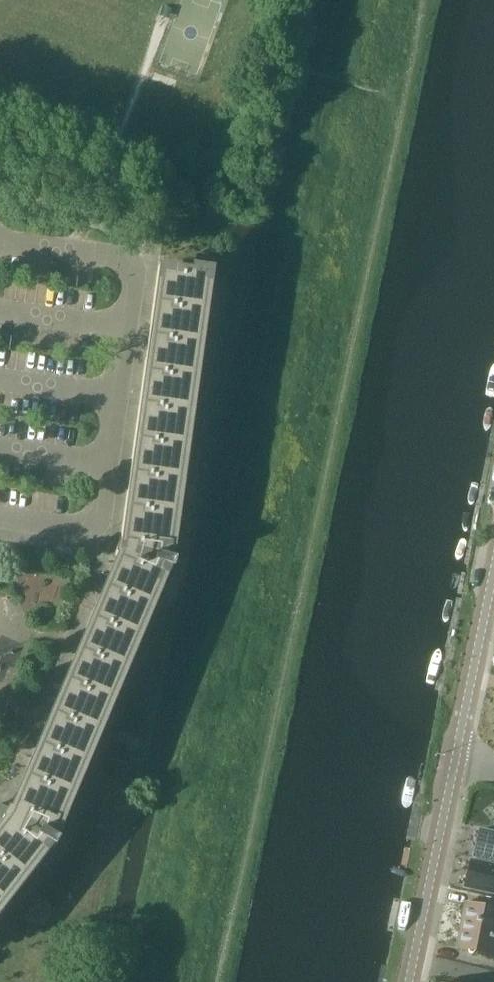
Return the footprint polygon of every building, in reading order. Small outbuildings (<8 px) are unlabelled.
[(0,824),(0,913),(52,847),(53,847),(58,840),(56,838),(169,571),(172,571),(173,562),(171,562),(210,281),(156,274),(119,544),(103,541),(100,551),(115,557),(9,810),(0,806),(0,819),(2,821),(0,824)] [(472,856),(493,861),(493,835),(478,831),(472,856)] [(478,862),(477,865),(457,861),(452,888),(493,897),(493,866),(478,862)] [(493,954),(493,909),(467,903),(457,947),(493,954)]
